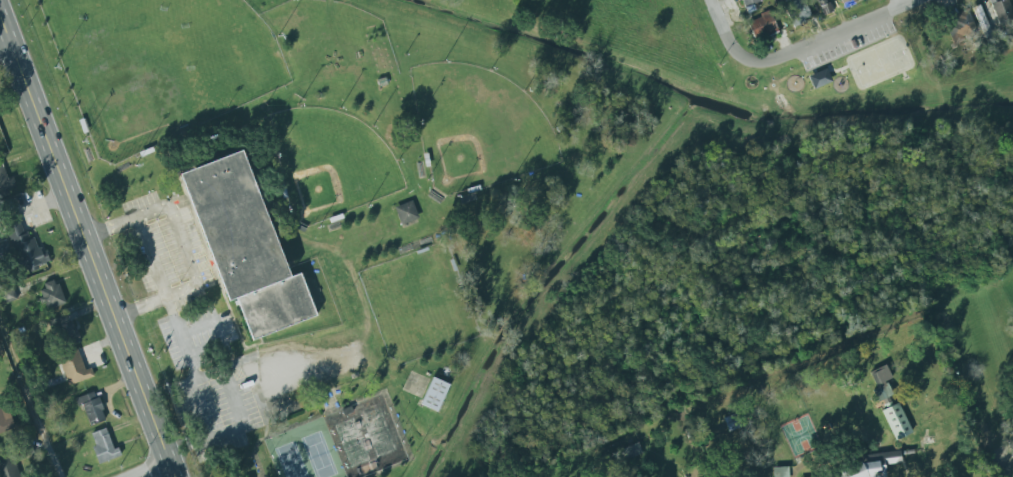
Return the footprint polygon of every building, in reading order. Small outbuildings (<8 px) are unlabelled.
[(745,14),(758,10),(756,2),(763,0),(741,0),(745,14)] [(804,0),(793,0),(783,4),(792,26),(811,19),(804,0)] [(843,10),(839,0),(854,0),(855,4),(843,10)] [(998,0),(990,0),(999,29),(1012,24),(1012,14),(1009,0),(1001,0),(998,1),(998,0)] [(972,8),(986,42),(993,39),(980,5),(972,8)] [(951,15),(954,24),(947,26),(952,42),(976,35),(969,10),(951,15)] [(754,40),(777,33),(771,13),(748,20),(754,40)] [(832,82),(826,69),(808,77),(814,90),(832,82)] [(240,149),(177,174),(226,303),(235,300),(251,340),(316,316),(299,273),(289,277),(240,149)] [(17,189),(13,177),(7,179),(1,162),(0,162),(0,196),(17,189)] [(399,225),(418,220),(413,202),(395,206),(399,225)] [(50,264),(45,249),(38,251),(34,237),(27,239),(22,223),(5,228),(20,274),(50,264)] [(12,261),(8,243),(0,245),(0,264),(12,261)] [(38,288),(47,311),(66,304),(57,281),(38,288)] [(1,292),(6,304),(17,299),(12,287),(1,292)] [(51,320),(60,350),(80,344),(72,319),(78,318),(76,312),(51,320)] [(69,386),(94,377),(91,368),(85,370),(78,351),(58,358),(69,386)] [(892,379),(886,365),(869,372),(880,400),(892,396),(886,381),(892,379)] [(421,406),(439,412),(448,383),(430,378),(421,406)] [(88,425),(105,420),(97,392),(80,397),(88,425)] [(4,399),(0,400),(0,435),(15,429),(4,399)] [(881,411),(895,441),(912,433),(898,403),(881,411)] [(723,418),(729,432),(741,427),(736,414),(723,418)] [(121,456),(118,448),(113,449),(106,428),(89,434),(100,464),(121,456)] [(642,454),(638,443),(621,450),(625,461),(642,454)] [(812,471),(812,476),(885,476),(884,465),(901,463),(900,451),(862,455),(863,466),(812,471)] [(0,459),(0,476),(21,476),(11,454),(0,459)] [(788,467),(773,468),(773,476),(789,476),(788,467)]
